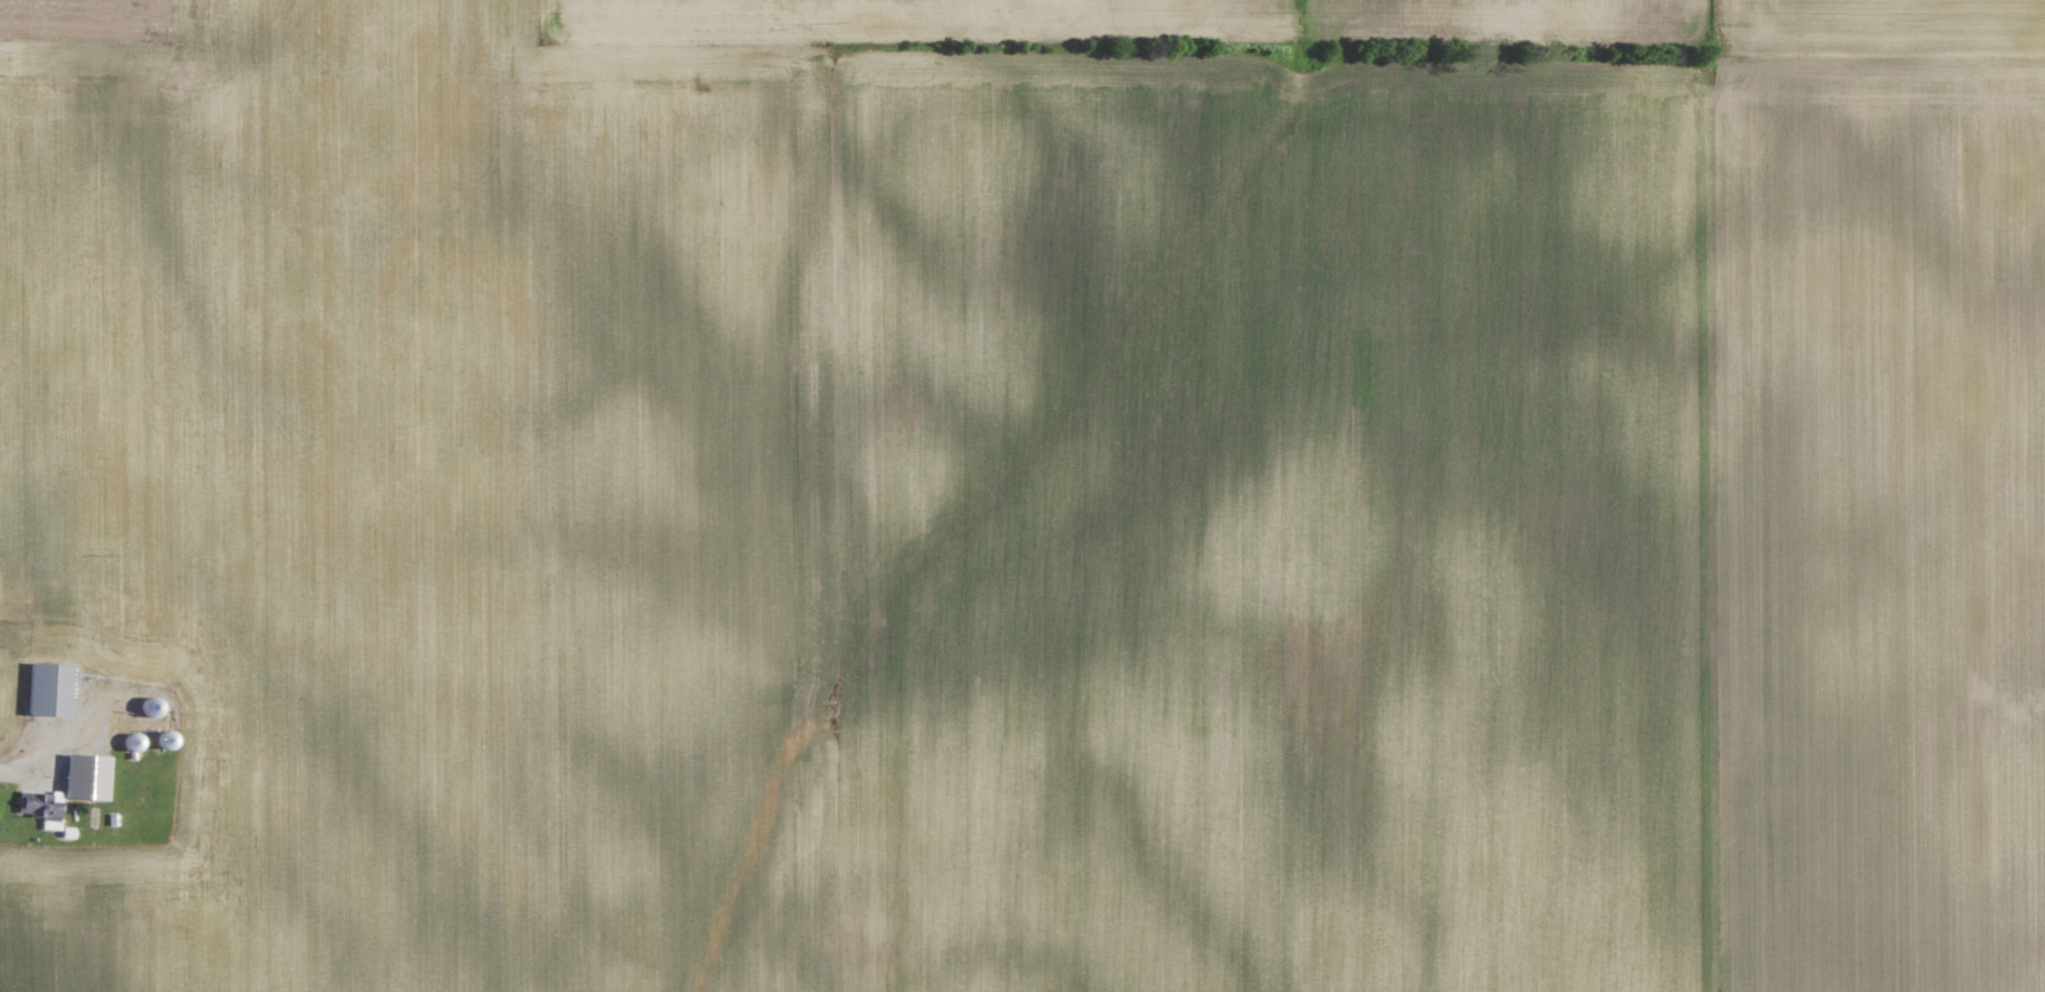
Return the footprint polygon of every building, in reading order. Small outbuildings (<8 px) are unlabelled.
[(74,717),(76,665),(32,663),(31,715),(74,717)] [(114,756),(70,755),(68,799),(113,800),(114,756)]
